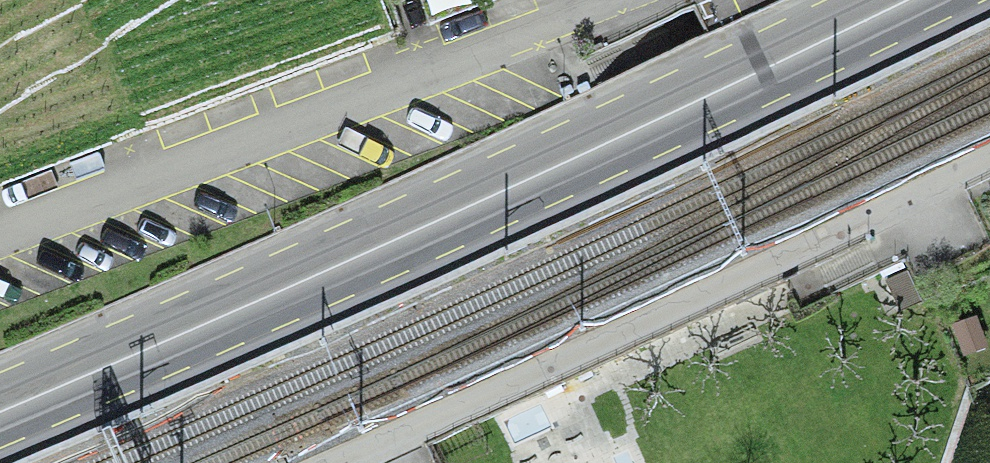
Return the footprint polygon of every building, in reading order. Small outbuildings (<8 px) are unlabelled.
[(497,0),(425,0),(433,24),(497,0)]
